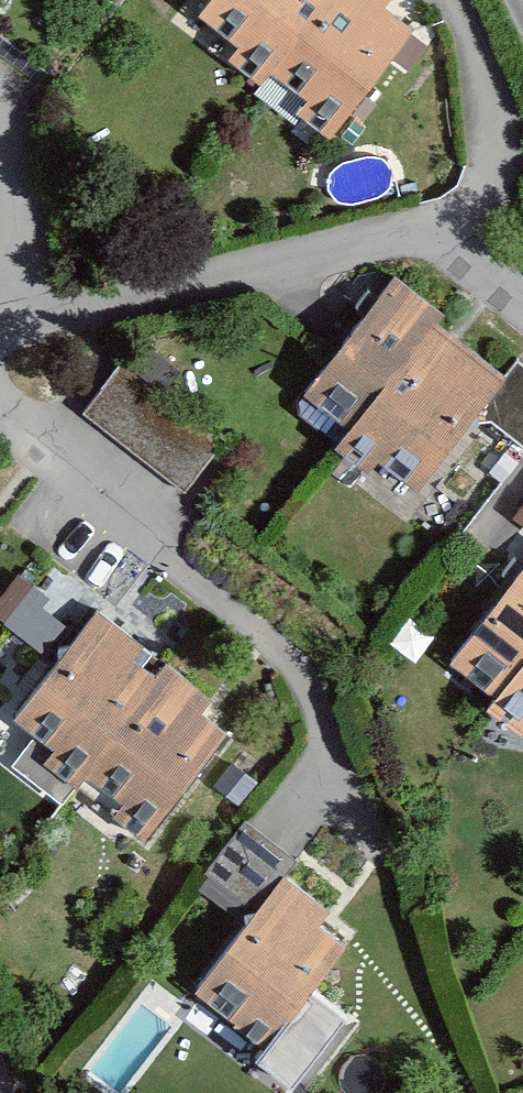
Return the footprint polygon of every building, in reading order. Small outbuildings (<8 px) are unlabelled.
[(211,20),(250,50),(239,65),(266,86),(276,73),(331,0),(226,0),(211,20)] [(276,73),(317,104),(306,118),(332,137),(405,40),(377,19),(390,3),(386,0),(331,0),(276,73)] [(446,316),(402,281),(318,387),(361,421),(438,326),(446,316)] [(438,326),(361,421),(344,442),(373,466),(382,454),(423,487),(507,381),(438,326)] [(128,364),(89,413),(190,492),(228,443),(128,364)] [(515,516),(522,521),(522,503),(515,516)] [(458,658),(522,711),(522,578),(458,658)] [(139,642),(102,614),(28,711),(68,742),(59,754),(88,777),(100,762),(164,679),(130,653),(139,642)] [(171,670),(164,679),(100,762),(139,792),(126,809),(159,834),(232,740),(202,716),(213,702),(171,670)] [(327,909),(289,880),(210,985),(251,1015),(240,1029),(270,1051),(351,945),(318,921),(327,909)]
